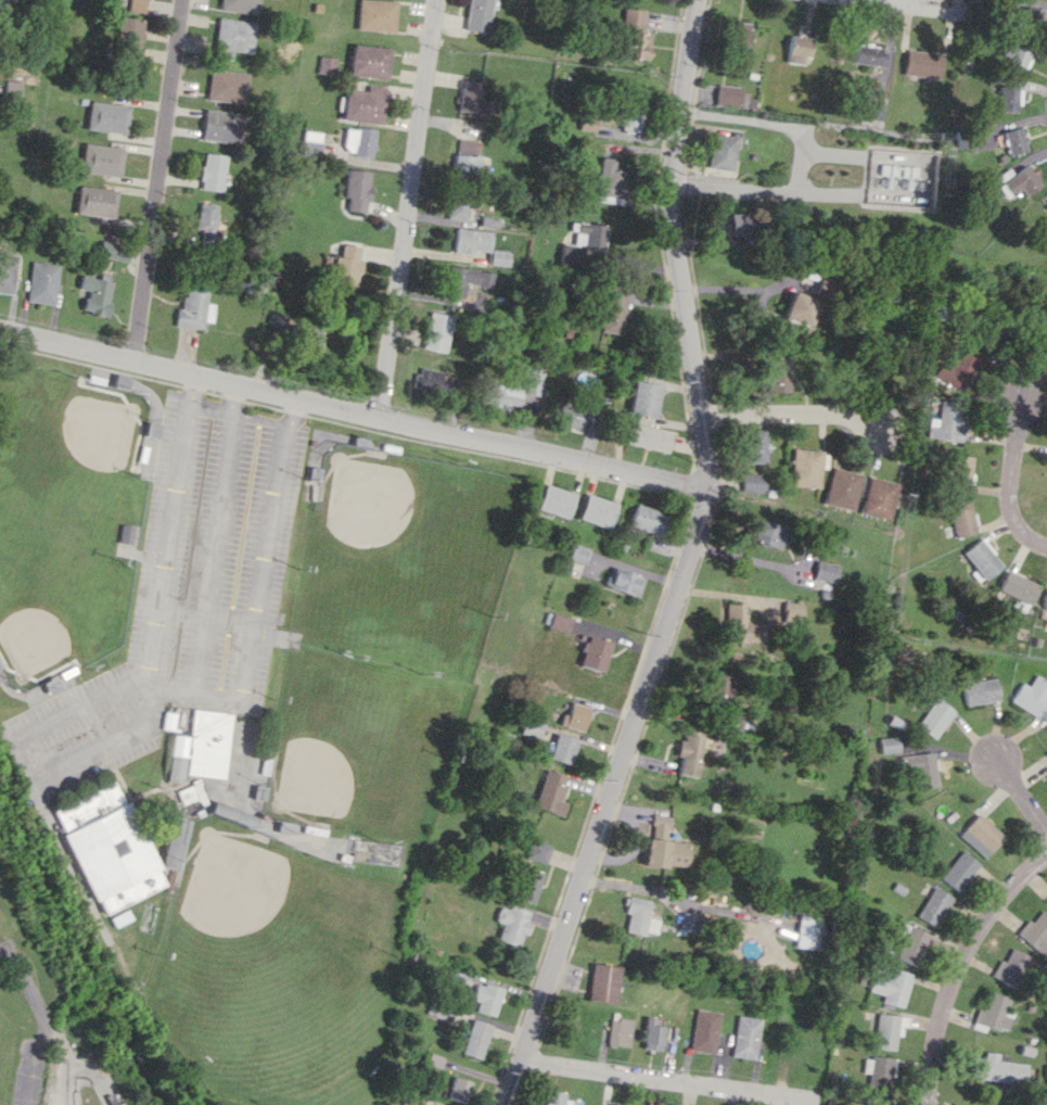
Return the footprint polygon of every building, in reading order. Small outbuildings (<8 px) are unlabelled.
[(14,0),(0,0),(0,9),(3,9),(4,2),(14,2),(14,0)] [(146,12),(147,0),(130,0),(129,11),(146,12)] [(258,0),(219,0),(218,10),(256,14),(258,0)] [(379,0),(356,0),(355,30),(393,31),(394,1),(379,0)] [(463,29),(487,32),(491,0),(467,0),(463,29)] [(1021,5),(1018,23),(1042,27),(1045,9),(1021,5)] [(649,58),(651,31),(645,31),(646,10),(625,8),(622,57),(649,58)] [(120,56),(141,56),(142,18),(120,17),(120,56)] [(254,22),(216,18),(212,57),(230,59),(231,51),(251,53),(254,22)] [(752,24),(730,20),(727,38),(748,43),(752,24)] [(385,80),(390,49),(352,43),(347,74),(385,80)] [(1000,66),(1026,73),(1032,51),(1005,44),(1000,66)] [(854,62),(892,64),(893,47),(855,45),(854,62)] [(944,54),(907,49),(904,74),(940,79),(944,54)] [(336,58),(318,56),(317,73),(334,75),(336,58)] [(243,104),(247,74),(210,68),(205,99),(243,104)] [(484,113),(486,100),(477,99),(480,82),(462,79),(458,110),(484,113)] [(716,104),(749,107),(750,92),(740,91),(741,86),(719,84),(716,104)] [(385,87),(366,85),(366,91),(346,89),(343,120),(381,124),(385,87)] [(999,111),(1020,112),(1021,88),(1000,86),(999,111)] [(884,120),(886,103),(866,101),(865,118),(884,120)] [(128,105),(88,102),(86,130),(126,133),(128,105)] [(641,133),(642,104),(624,104),(623,132),(641,133)] [(241,114),(205,108),(200,138),(236,144),(241,114)] [(375,129),(346,126),(344,154),(373,157),(375,129)] [(1028,151),(1022,126),(1002,131),(1009,156),(1028,151)] [(320,157),(320,132),(303,131),(302,157),(320,157)] [(710,167),(734,171),(739,137),(715,133),(710,167)] [(479,140),(458,140),(457,154),(479,155),(479,140)] [(123,148),(84,143),(80,172),(119,176),(123,148)] [(222,191),(225,155),(203,153),(199,189),(222,191)] [(479,180),(480,156),(453,155),(452,179),(479,180)] [(614,169),(614,159),(599,158),(597,202),(621,203),(623,170),(614,169)] [(1005,196),(1019,187),(1026,196),(1042,185),(1028,164),(997,185),(1005,196)] [(370,171),(345,169),(343,198),(347,198),(346,210),(366,212),(370,171)] [(117,190),(77,186),(75,213),(114,217),(117,190)] [(465,220),(465,197),(446,197),(445,220),(465,220)] [(217,205),(198,202),(193,242),(212,244),(217,205)] [(748,214),(727,215),(727,235),(749,234),(748,214)] [(497,218),(480,215),(478,225),(496,228),(497,218)] [(604,225),(574,222),(572,245),(559,243),(557,263),(582,266),(584,248),(602,249),(604,225)] [(491,232),(455,227),(452,251),(473,254),(474,249),(488,251),(491,232)] [(125,262),(130,246),(101,238),(96,254),(125,262)] [(360,246),(340,245),(340,256),(325,256),(325,270),(332,271),(331,286),(355,287),(355,273),(359,273),(360,246)] [(488,264),(507,265),(508,250),(489,249),(488,264)] [(13,294),(17,254),(0,253),(0,292),(13,294)] [(60,265),(31,261),(25,300),(53,304),(60,265)] [(493,271),(448,267),(445,296),(463,297),(464,284),(492,287),(493,271)] [(86,290),(82,311),(106,316),(112,281),(80,275),(77,288),(86,290)] [(212,322),(214,304),(207,303),(208,286),(183,283),(178,326),(203,329),(204,321),(212,322)] [(599,332),(620,334),(624,293),(603,292),(599,332)] [(808,327),(817,300),(790,292),(782,319),(808,327)] [(453,316),(430,311),(422,347),(445,352),(453,316)] [(1037,350),(1046,355),(1046,332),(1037,350)] [(977,358),(957,351),(952,367),(943,363),(937,380),(966,390),(977,358)] [(789,360),(765,360),(765,392),(789,392),(789,360)] [(545,370),(530,367),(525,394),(539,397),(545,370)] [(414,389),(458,395),(461,375),(417,369),(414,389)] [(629,415),(656,417),(659,383),(632,381),(629,415)] [(521,387),(491,386),(490,409),(521,410),(521,387)] [(958,441),(964,404),(940,400),(937,419),(928,418),(925,436),(958,441)] [(555,424),(580,430),(585,410),(559,405),(555,424)] [(624,442),(666,453),(671,433),(629,422),(624,442)] [(765,462),(764,429),(744,430),(745,463),(765,462)] [(820,450),(791,448),(788,486),(818,487),(820,450)] [(969,486),(974,457),(951,453),(946,482),(969,486)] [(860,474),(831,467),(822,503),(852,511),(860,474)] [(740,491),(762,494),(765,475),(743,471),(740,491)] [(859,512),(888,520),(898,484),(869,476),(859,512)] [(574,491),(542,485),(536,511),(569,517),(574,491)] [(608,528),(617,503),(585,493),(577,518),(608,528)] [(975,533),(971,499),(949,502),(953,536),(975,533)] [(665,514),(636,502),(627,525),(656,536),(665,514)] [(744,539),(779,550),(786,528),(751,517),(744,539)] [(129,544),(133,526),(120,524),(117,542),(129,544)] [(979,583),(1002,565),(980,537),(961,552),(976,570),(972,573),(979,583)] [(589,548),(573,543),(568,559),(583,565),(589,548)] [(616,561),(589,551),(581,573),(608,583),(616,561)] [(813,579),(835,583),(838,565),(816,560),(813,579)] [(637,597),(644,578),(613,567),(606,586),(637,597)] [(1011,606),(1025,612),(1038,583),(1006,570),(997,591),(1015,598),(1011,606)] [(803,604),(789,602),(787,617),(801,619),(803,604)] [(746,621),(746,604),(726,603),(725,641),(763,642),(763,621),(746,621)] [(567,633),(572,618),(553,612),(548,627),(567,633)] [(579,665),(602,672),(611,643),(588,636),(579,665)] [(732,674),(708,675),(709,702),(733,701),(732,674)] [(1037,674),(1030,686),(1023,681),(1011,701),(1041,720),(1046,709),(1046,681),(1037,674)] [(967,706),(1001,700),(997,677),(963,684),(967,706)] [(956,710),(937,697),(916,726),(935,739),(956,710)] [(560,724),(582,731),(590,707),(571,701),(567,715),(563,714),(560,724)] [(183,774),(224,778),(231,713),(191,708),(188,736),(171,734),(166,780),(183,782),(183,774)] [(520,733),(538,739),(542,723),(524,718),(520,733)] [(548,758),(569,764),(577,740),(555,733),(548,758)] [(677,757),(678,757),(677,775),(697,776),(700,736),(679,735),(677,757)] [(881,754),(899,752),(898,736),(879,738),(881,754)] [(938,786),(934,751),(907,755),(911,789),(938,786)] [(565,802),(558,799),(565,776),(544,769),(532,807),(561,816),(565,802)] [(157,871),(127,800),(121,803),(112,780),(49,807),(88,899),(157,871)] [(1003,836),(978,812),(957,834),(983,858),(1003,836)] [(669,816),(652,814),(650,831),(667,833),(669,816)] [(175,870),(188,820),(171,816),(158,865),(175,870)] [(688,843),(647,837),(643,862),(685,868),(688,843)] [(545,864),(551,846),(531,838),(524,857),(545,864)] [(978,862),(959,850),(940,879),(958,891),(978,862)] [(516,898),(533,903),(543,871),(526,866),(516,898)] [(95,900),(102,914),(163,884),(156,870),(95,900)] [(951,898),(932,886),(914,916),(933,927),(951,898)] [(622,931),(647,936),(651,917),(646,916),(650,900),(629,896),(622,931)] [(497,942),(521,947),(529,911),(498,905),(495,921),(501,923),(497,942)] [(1014,935),(1046,958),(1046,957),(1046,917),(1039,911),(1031,921),(1026,918),(1014,935)] [(702,929),(703,914),(680,914),(680,929),(702,929)] [(794,947),(817,949),(820,917),(797,915),(794,947)] [(929,934),(907,924),(892,957),(915,967),(929,934)] [(1028,957),(1011,948),(1003,962),(998,960),(989,975),(1011,988),(1028,957)] [(615,1003),(621,967),(591,962),(586,999),(615,1003)] [(912,974),(890,967),(887,976),(874,972),(868,991),(881,995),(880,1001),(901,1008),(912,974)] [(476,1011),(495,1016),(502,989),(476,982),(471,1001),(478,1002),(476,1011)] [(1008,998),(984,990),(973,1022),(1005,1032),(1011,1011),(1004,1009),(1008,998)] [(713,1053),(720,1012),(696,1009),(689,1049),(713,1053)] [(872,1047),(896,1050),(898,1026),(907,1027),(908,1016),(875,1013),(872,1047)] [(731,1056),(756,1059),(760,1018),(735,1015),(731,1056)] [(606,1044),(628,1047),(633,1021),(611,1017),(606,1044)] [(643,1049),(661,1050),(662,1018),(644,1017),(643,1049)] [(480,1059),(491,1025),(472,1019),(460,1053),(480,1059)] [(1006,1054),(983,1051),(982,1058),(970,1056),(967,1077),(1023,1085),(1026,1064),(1005,1061),(1006,1054)] [(862,1074),(867,1074),(867,1087),(892,1088),(893,1058),(863,1056),(862,1074)] [(471,1081),(454,1076),(447,1098),(464,1103),(471,1081)] [(564,1093),(547,1090),(545,1104),(562,1104),(564,1093)]
